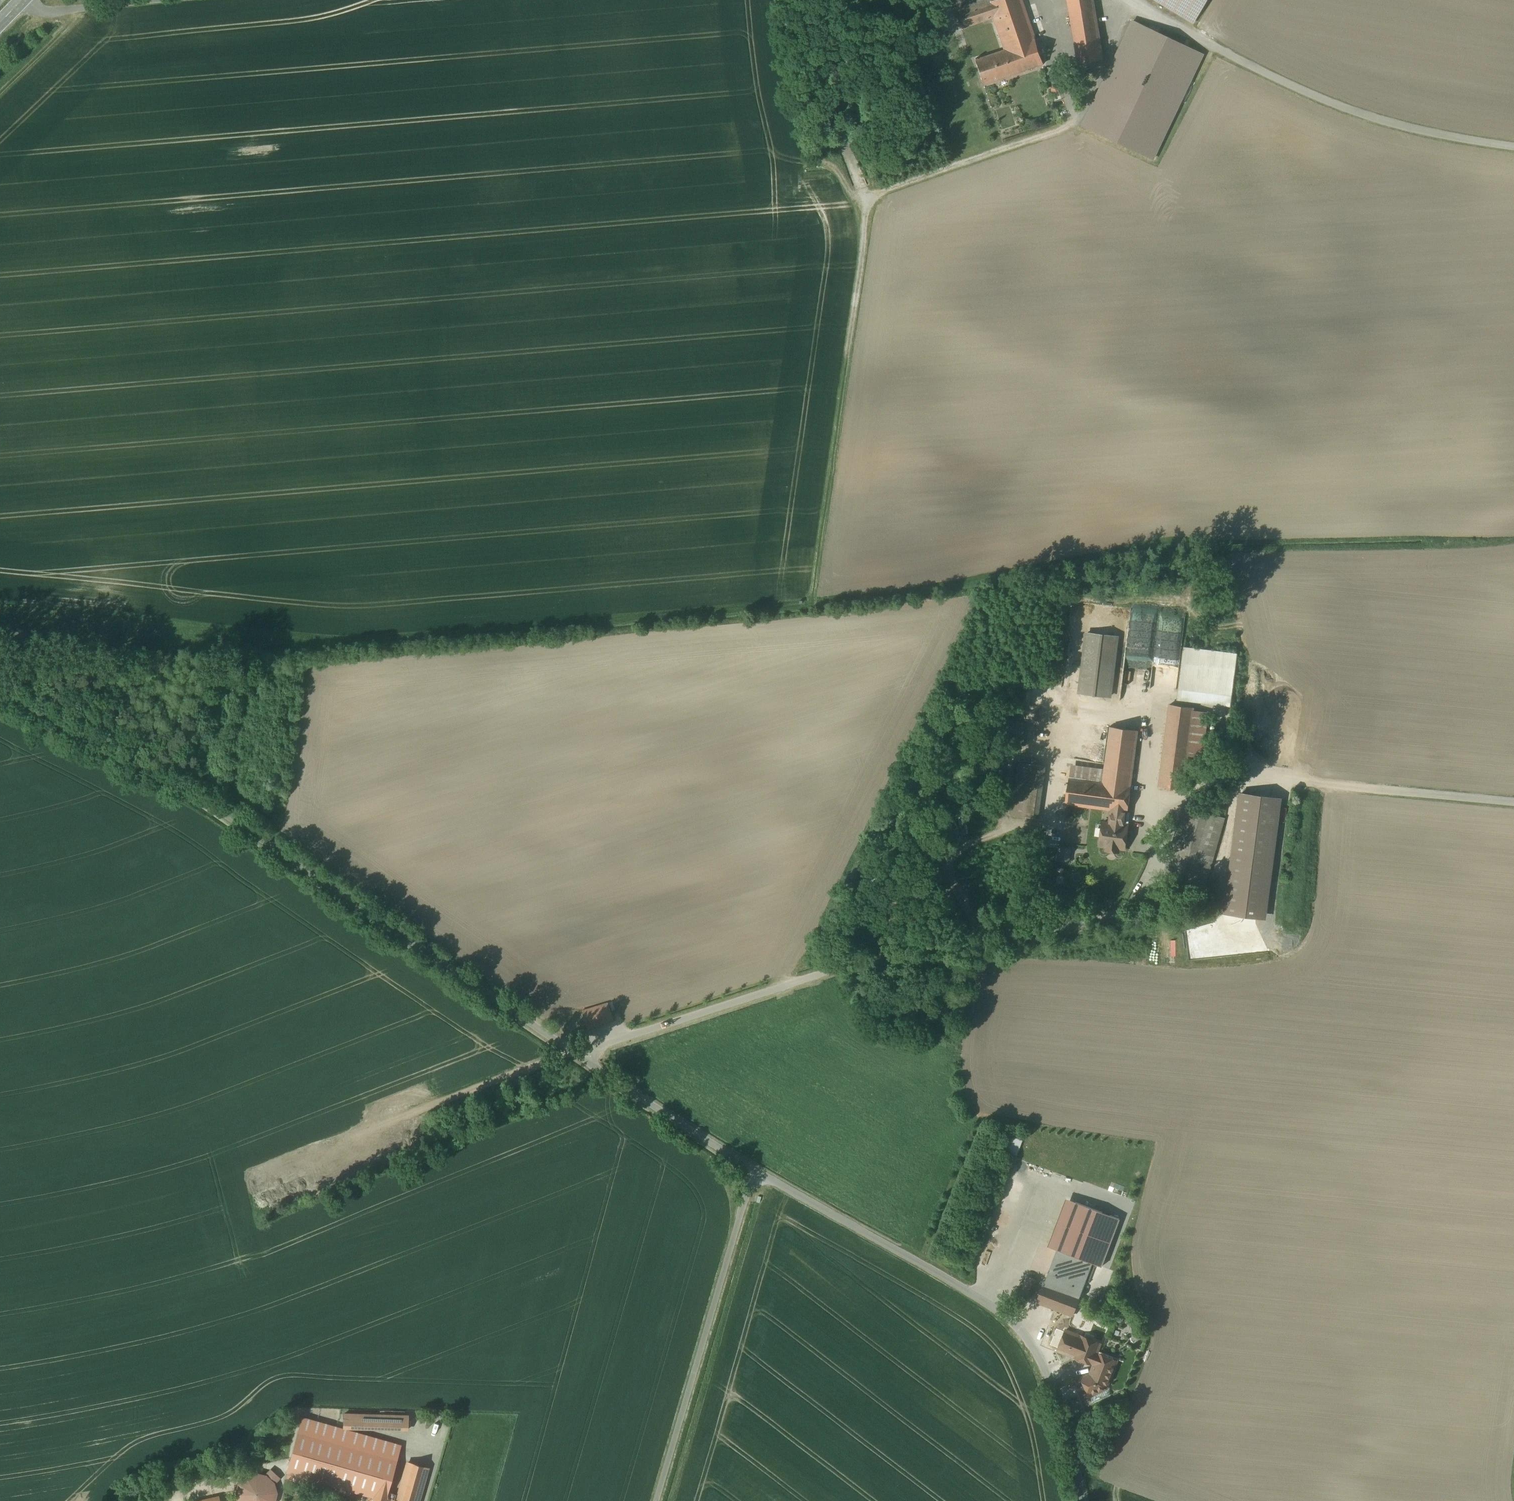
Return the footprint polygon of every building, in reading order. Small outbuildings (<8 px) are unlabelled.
[(1011,70),(1044,59),(1024,0),(959,0),(962,10),(988,2),(999,36),(973,45),(984,79),(1011,70)] [(1103,58),(1099,31),(1095,0),(1067,0),(1076,62),(1103,58)] [(1195,15),(1205,0),(1169,0),(1195,15)] [(1204,56),(1132,22),(1082,126),(1154,161),(1204,56)] [(1119,640),(1085,635),(1076,698),(1111,703),(1119,640)] [(1240,647),(1183,641),(1177,697),(1234,703),(1240,647)] [(1155,642),(1150,680),(1164,678),(1165,684),(1151,686),(1169,688),(1168,684),(1169,684),(1170,680),(1168,669),(1169,662),(1157,660),(1157,659),(1158,651),(1163,652),(1170,651),(1176,652),(1176,649),(1170,648),(1166,649),(1160,648),(1160,643),(1155,642)] [(1208,712),(1166,707),(1156,785),(1197,791),(1208,712)] [(1016,721),(1013,731),(1021,733),(1024,723),(1016,721)] [(1071,757),(1066,799),(1102,803),(1101,807),(1130,811),(1141,725),(1109,721),(1106,739),(1104,761),(1071,757)] [(1036,818),(1043,765),(1015,762),(1009,814),(1036,818)] [(1281,801),(1241,796),(1224,915),(1264,921),(1281,801)] [(1227,815),(1187,805),(1169,874),(1209,885),(1227,815)] [(1135,820),(1100,815),(1096,846),(1131,850),(1135,820)] [(1067,861),(1067,847),(1055,847),(1055,861),(1067,861)] [(611,1002),(582,1010),(588,1030),(616,1023),(611,1002)] [(1006,1134),(1000,1149),(1016,1155),(1021,1140),(1006,1134)] [(1122,1212),(1065,1190),(1048,1236),(1058,1240),(1037,1298),(1073,1312),(1094,1254),(1105,1258),(1122,1212)] [(1098,1334),(1050,1317),(1042,1337),(1091,1354),(1098,1334)] [(1098,1344),(1092,1364),(1080,1369),(1088,1390),(1112,1381),(1111,1379),(1120,1351),(1098,1344)] [(412,1409),(363,1407),(362,1422),(412,1424),(412,1409)] [(303,1410),(286,1465),(367,1490),(364,1500),(421,1500),(432,1463),(409,1456),(402,1481),(390,1478),(402,1439),(303,1410)] [(239,1476),(236,1485),(238,1495),(243,1500),(274,1500),(279,1493),(279,1480),(273,1470),(265,1465),(255,1464),(246,1468),(239,1476)]
